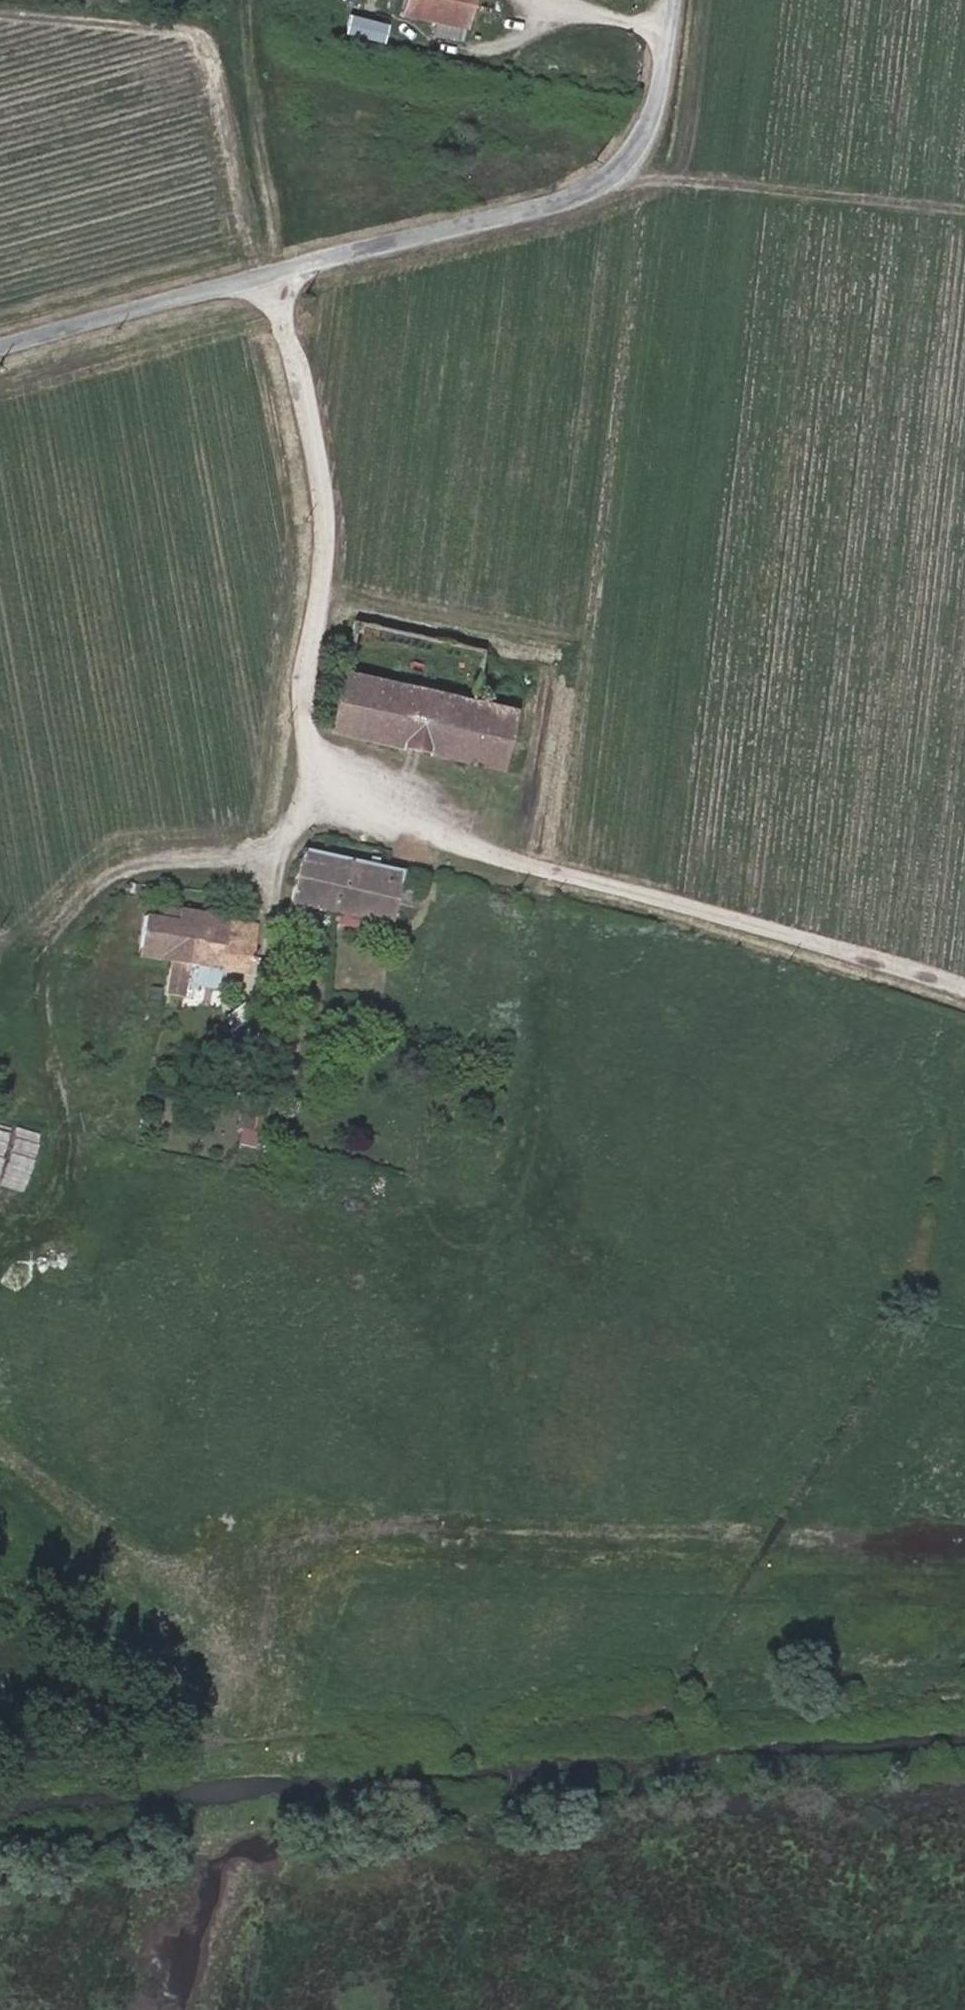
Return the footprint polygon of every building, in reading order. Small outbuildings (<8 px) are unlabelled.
[(405,12),(464,24),(469,0),(407,0),(405,12)] [(388,41),(391,22),(347,16),(344,34),(388,41)] [(345,670),(334,727),(507,764),(518,707),(345,670)] [(525,768),(537,711),(518,707),(507,764),(525,768)] [(415,904),(422,874),(306,850),(295,907),(397,925),(401,901),(415,904)] [(177,937),(144,932),(138,963),(256,982),(266,922),(186,907),(182,933),(177,937)] [(225,1014),(234,1031),(258,1018),(248,1001),(225,1014)] [(258,1042),(243,1125),(270,1133),(285,1046),(258,1042)]
